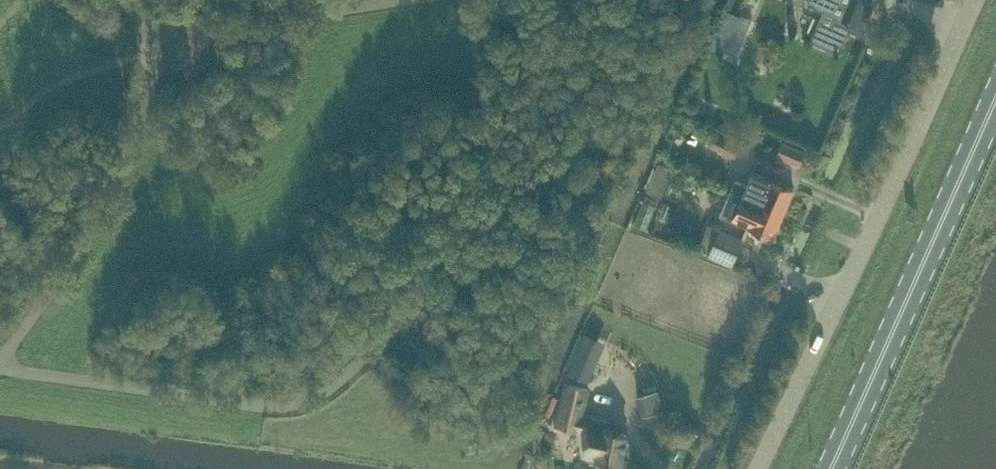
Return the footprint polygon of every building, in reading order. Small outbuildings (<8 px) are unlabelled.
[(808,3),(824,10),(812,37),(811,40),(838,52),(848,28),(859,33),(864,22),(873,2),(868,0),(809,0),(808,3)] [(783,141),(777,155),(798,164),(804,151),(783,141)] [(674,169),(662,164),(650,192),(661,197),(674,169)] [(734,180),(730,189),(742,194),(783,211),(792,189),(792,188),(752,171),(746,185),(734,180)] [(773,235),(783,211),(742,194),(732,218),(748,225),(773,235)] [(646,231),(655,207),(645,202),(635,227),(646,231)] [(731,262),(741,241),(719,231),(709,253),(731,262)] [(585,332),(568,371),(589,380),(593,369),(586,365),(598,337),(585,332)] [(581,415),(588,388),(565,382),(555,423),(587,431),(583,452),(596,455),(595,459),(619,465),(626,434),(608,430),(610,422),(591,417),(590,422),(581,420),(582,415),(581,415)] [(656,392),(636,398),(641,417),(661,412),(656,392)]
